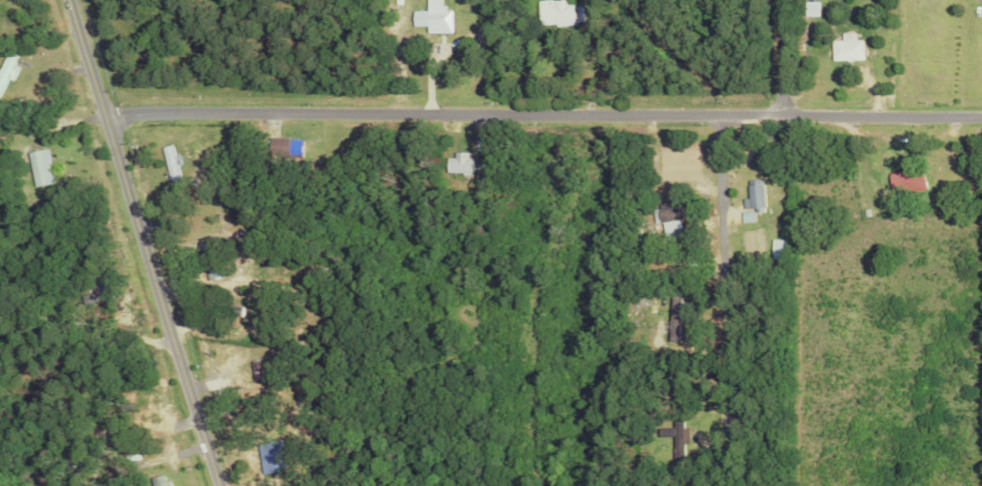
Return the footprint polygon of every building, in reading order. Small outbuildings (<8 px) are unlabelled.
[(539,25),(582,23),(581,6),(573,6),(573,4),(565,5),(565,0),(537,0),(539,25)] [(450,31),(450,6),(425,7),(425,11),(411,11),(411,25),(426,25),(426,32),(450,31)] [(830,60),(862,59),(861,40),(853,40),(853,33),(840,33),(840,40),(829,40),(830,60)] [(6,78),(10,80),(17,67),(11,64),(16,55),(5,50),(0,61),(0,91),(6,78)] [(160,147),(168,181),(177,178),(169,144),(160,147)] [(32,186),(51,184),(48,148),(28,151),(32,186)] [(452,157),(445,158),(445,174),(469,173),(469,152),(452,152),(452,157)] [(925,188),(918,165),(886,175),(893,198),(925,188)] [(675,343),(676,296),(666,296),(665,343),(675,343)] [(669,445),(683,445),(682,420),(668,420),(669,445)] [(255,473),(279,468),(273,439),(249,444),(255,473)] [(162,474),(147,477),(149,485),(164,485),(162,474)]
